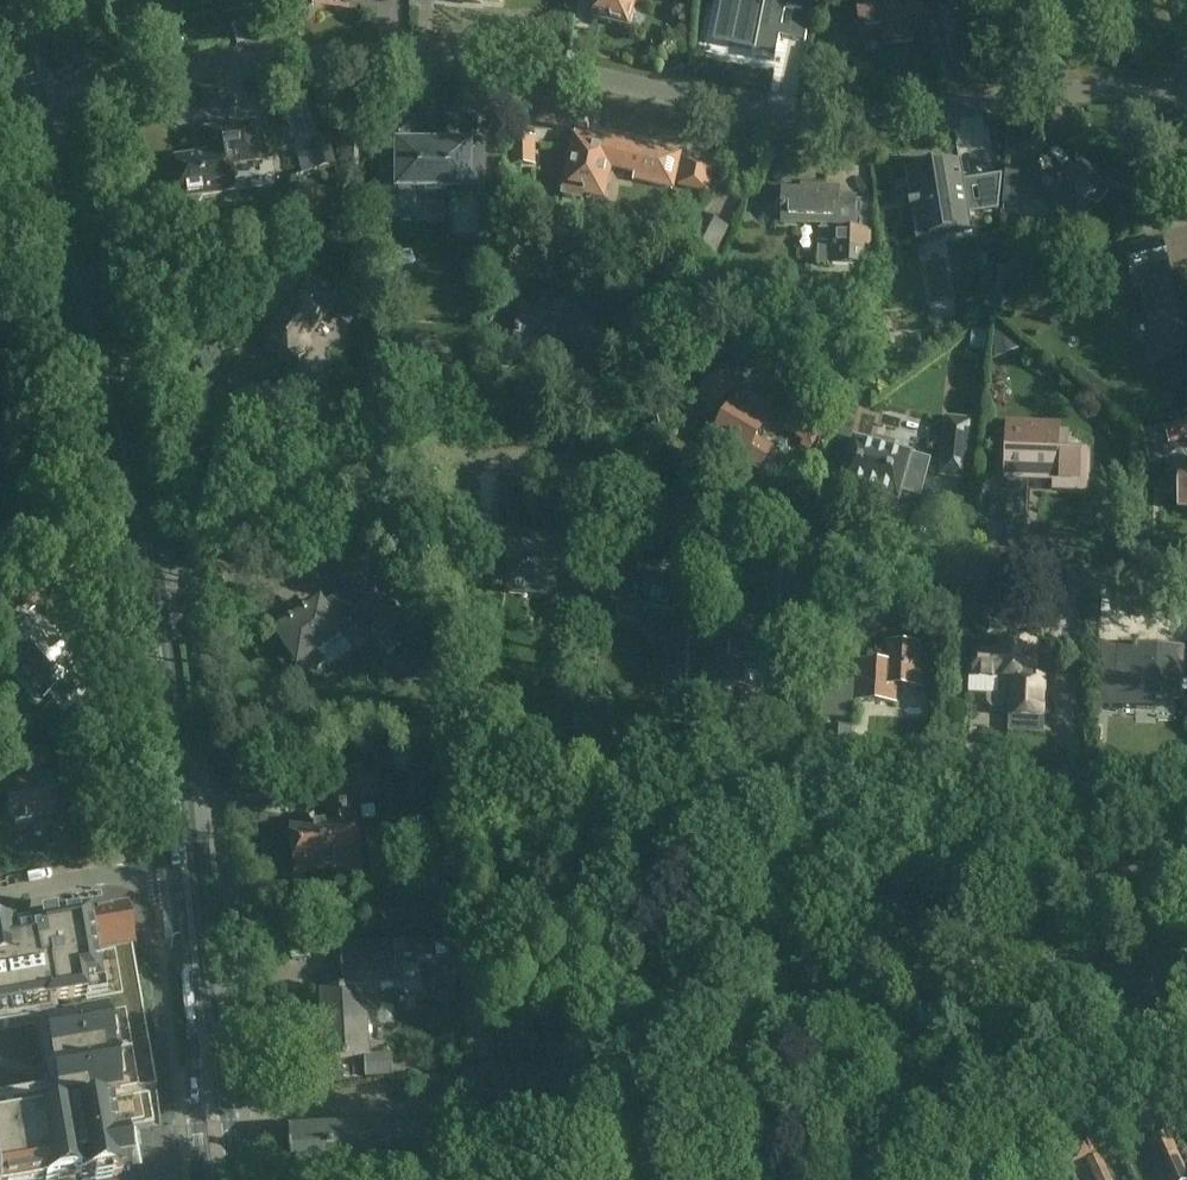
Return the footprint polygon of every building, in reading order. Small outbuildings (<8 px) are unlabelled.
[(223,10),(253,1),(253,0),(220,0),(223,10)] [(592,16),(630,26),(636,0),(596,0),(592,16)] [(809,17),(813,0),(737,0),(729,43),(752,49),(750,57),(774,62),(779,37),(785,7),(794,9),(793,13),(809,17)] [(853,12),(853,21),(860,25),(863,25),(863,31),(885,30),(885,42),(913,40),(913,29),(924,28),(923,2),(945,1),(945,0),(862,0),(862,8),(859,8),(853,12)] [(1024,3),(1024,8),(1028,12),(1033,14),(1038,12),(1041,8),(1046,10),(1049,0),(1015,0),(1024,3)] [(342,113),(340,132),(340,172),(343,172),(353,172),(353,131),(354,114),(342,113)] [(412,121),(383,121),(383,216),(412,216),(412,193),(481,194),(480,143),(443,143),(443,145),(412,145),(412,121)] [(183,198),(201,195),(233,191),(229,165),(259,161),(254,123),(205,130),(208,153),(175,158),(180,198),(183,198)] [(570,155),(562,202),(584,206),(585,199),(608,203),(614,171),(633,175),(633,179),(671,186),(678,151),(643,144),(642,151),(608,145),(609,137),(576,131),(571,155),(570,155)] [(534,165),(533,138),(511,139),(512,165),(534,165)] [(310,143),(312,152),(317,171),(336,166),(329,139),(310,143)] [(1039,152),(1024,169),(1055,194),(1048,201),(1078,225),(1109,187),(1078,164),(1069,176),(1039,152)] [(685,157),(678,186),(709,193),(716,165),(685,157)] [(962,162),(905,171),(915,233),(946,228),(948,236),(974,232),(962,162)] [(999,210),(1003,174),(978,179),(983,213),(999,210)] [(358,198),(358,176),(344,175),(344,178),(344,195),(344,198),(358,198)] [(1023,178),(1004,176),(1001,208),(1020,210),(1023,178)] [(297,184),(289,226),(317,230),(325,188),(297,184)] [(818,264),(852,265),(873,265),(872,206),(854,205),(854,198),(837,197),(837,191),(806,190),(805,196),(782,196),(781,223),(821,224),(818,264)] [(707,218),(690,249),(712,261),(715,253),(728,229),(707,218)] [(1126,246),(1135,288),(1147,285),(1153,314),(1148,315),(1152,335),(1157,357),(1186,351),(1186,299),(1185,288),(1180,289),(1178,278),(1173,279),(1165,238),(1126,246)] [(998,265),(996,285),(1012,286),(1014,266),(998,265)] [(293,297),(265,336),(258,346),(291,369),(294,365),(299,364),(303,363),(307,359),(310,356),(311,352),(311,347),(310,343),(338,304),(308,282),(296,300),(293,297)] [(501,306),(491,323),(506,331),(518,334),(515,348),(510,347),(509,358),(536,363),(537,360),(571,365),(569,376),(596,381),(605,329),(527,316),(508,310),(501,306)] [(1024,348),(997,324),(995,360),(1024,348)] [(990,330),(973,329),(971,349),(988,351),(990,330)] [(723,372),(699,396),(713,409),(728,418),(714,442),(725,448),(722,453),(738,463),(741,457),(759,468),(768,451),(753,442),(776,402),(766,397),(763,401),(738,387),(723,372)] [(794,409),(782,429),(813,447),(825,426),(824,426),(831,412),(814,401),(805,415),(794,409)] [(1186,438),(1186,418),(1164,425),(1170,444),(1186,438)] [(971,422),(947,419),(941,476),(965,479),(971,422)] [(1007,426),(1005,475),(1009,476),(1007,514),(1026,515),(1028,475),(1056,477),(1055,489),(1085,490),(1087,455),(1057,454),(1059,429),(1007,426)] [(873,444),(855,439),(849,462),(846,461),(841,479),(844,480),(842,485),(898,500),(901,491),(919,496),(929,461),(910,456),(910,454),(893,449),(894,444),(875,438),(873,444)] [(511,542),(509,576),(560,580),(559,588),(584,590),(587,539),(538,536),(538,544),(511,542)] [(476,538),(475,564),(495,566),(497,539),(476,538)] [(329,601),(344,623),(362,610),(375,628),(372,630),(388,654),(405,643),(407,646),(419,633),(383,582),(389,578),(379,563),(373,567),(358,545),(330,564),(347,588),(329,601)] [(621,603),(616,614),(639,624),(644,613),(662,620),(679,627),(678,684),(683,684),(682,730),(704,731),(709,619),(683,609),(687,600),(679,597),(686,581),(651,566),(649,571),(636,565),(620,602),(621,603)] [(344,623),(329,601),(308,615),(299,602),(284,613),(293,626),(281,634),(289,646),(284,650),(304,678),(325,663),(319,655),(326,650),(324,647),(341,634),(336,628),(344,623)] [(733,618),(731,660),(748,661),(748,656),(809,659),(811,625),(779,623),(780,621),(733,618)] [(22,646),(8,657),(42,699),(55,689),(66,702),(81,689),(71,676),(74,674),(63,661),(66,658),(53,642),(50,645),(40,632),(37,634),(26,621),(12,633),(22,646)] [(975,653),(974,678),(995,679),(994,691),(989,694),(986,699),(987,705),(991,710),(997,712),(1003,710),(1006,705),(1011,705),(1011,711),(1010,711),(1008,730),(1044,732),(1045,714),(1042,714),(1043,695),(1033,694),(1034,682),(1036,682),(1038,645),(1000,642),(999,654),(975,653)] [(896,704),(898,687),(924,689),(927,659),(920,659),(921,647),(890,645),(888,664),(859,662),(859,681),(824,679),(823,718),(855,719),(856,702),(896,704)] [(1101,671),(1099,705),(1130,707),(1131,697),(1179,701),(1182,651),(1135,648),(1135,646),(1132,646),(1132,648),(1118,647),(1116,667),(1120,668),(1119,673),(1101,671)] [(445,652),(411,650),(409,677),(443,679),(445,652)] [(728,655),(710,654),(708,687),(726,688),(728,655)] [(854,730),(825,728),(823,777),(852,778),(854,730)] [(560,752),(559,752),(543,751),(543,766),(560,767),(560,752)] [(18,756),(0,758),(10,820),(14,819),(15,824),(32,821),(31,816),(56,812),(51,781),(23,785),(18,756)] [(1090,764),(1051,765),(1051,795),(1091,794),(1090,764)] [(294,830),(290,835),(290,841),(295,845),(298,871),(335,867),(335,873),(360,871),(355,816),(352,816),(350,799),(377,796),(375,771),(324,776),(328,823),(294,826),(294,830)] [(1173,772),(1173,793),(1186,793),(1186,772),(1173,772)] [(473,870),(447,872),(450,903),(433,904),(435,925),(478,921),(473,870)] [(47,1179),(51,1179),(82,1174),(82,1175),(83,1175),(84,1179),(97,1177),(97,1173),(111,1170),(111,1174),(119,1173),(124,1172),(123,1164),(131,1162),(127,1140),(125,1141),(123,1131),(126,1130),(136,1129),(161,1125),(155,1089),(156,1088),(130,949),(130,946),(131,946),(124,907),(83,914),(83,917),(51,923),(52,925),(42,927),(42,925),(11,930),(11,929),(8,929),(8,931),(0,932),(0,1004),(39,997),(43,1019),(59,1113),(0,1123),(0,1179),(47,1179)] [(344,983),(364,985),(398,982),(396,940),(342,944),(344,983)] [(364,985),(344,983),(334,984),(335,991),(320,992),(324,1058),(365,1055),(369,1053),(364,985)] [(32,1042),(6,1045),(7,1056),(33,1053),(32,1042)] [(396,1051),(369,1053),(365,1055),(367,1077),(397,1075),(396,1051)] [(428,1120),(291,1129),(294,1175),(431,1166),(428,1120)] [(1104,1128),(1086,1137),(1093,1153),(1111,1144),(1104,1128)] [(1159,1158),(1170,1179),(1186,1179),(1186,1171),(1177,1150),(1169,1134),(1152,1142),(1159,1158)] [(1083,1137),(1058,1146),(1059,1147),(1067,1166),(1093,1156),(1088,1143),(1085,1143),(1083,1138),(1083,1137)] [(1095,1175),(1097,1179),(1114,1179),(1101,1154),(1096,1157),(1102,1171),(1095,1175)] [(1096,1157),(1091,1159),(1087,1160),(1095,1175),(1102,1171),(1096,1157)] [(1028,1163),(1014,1170),(1019,1179),(1036,1179),(1028,1163)] [(992,1179),(1014,1179),(1010,1171),(992,1179)]
